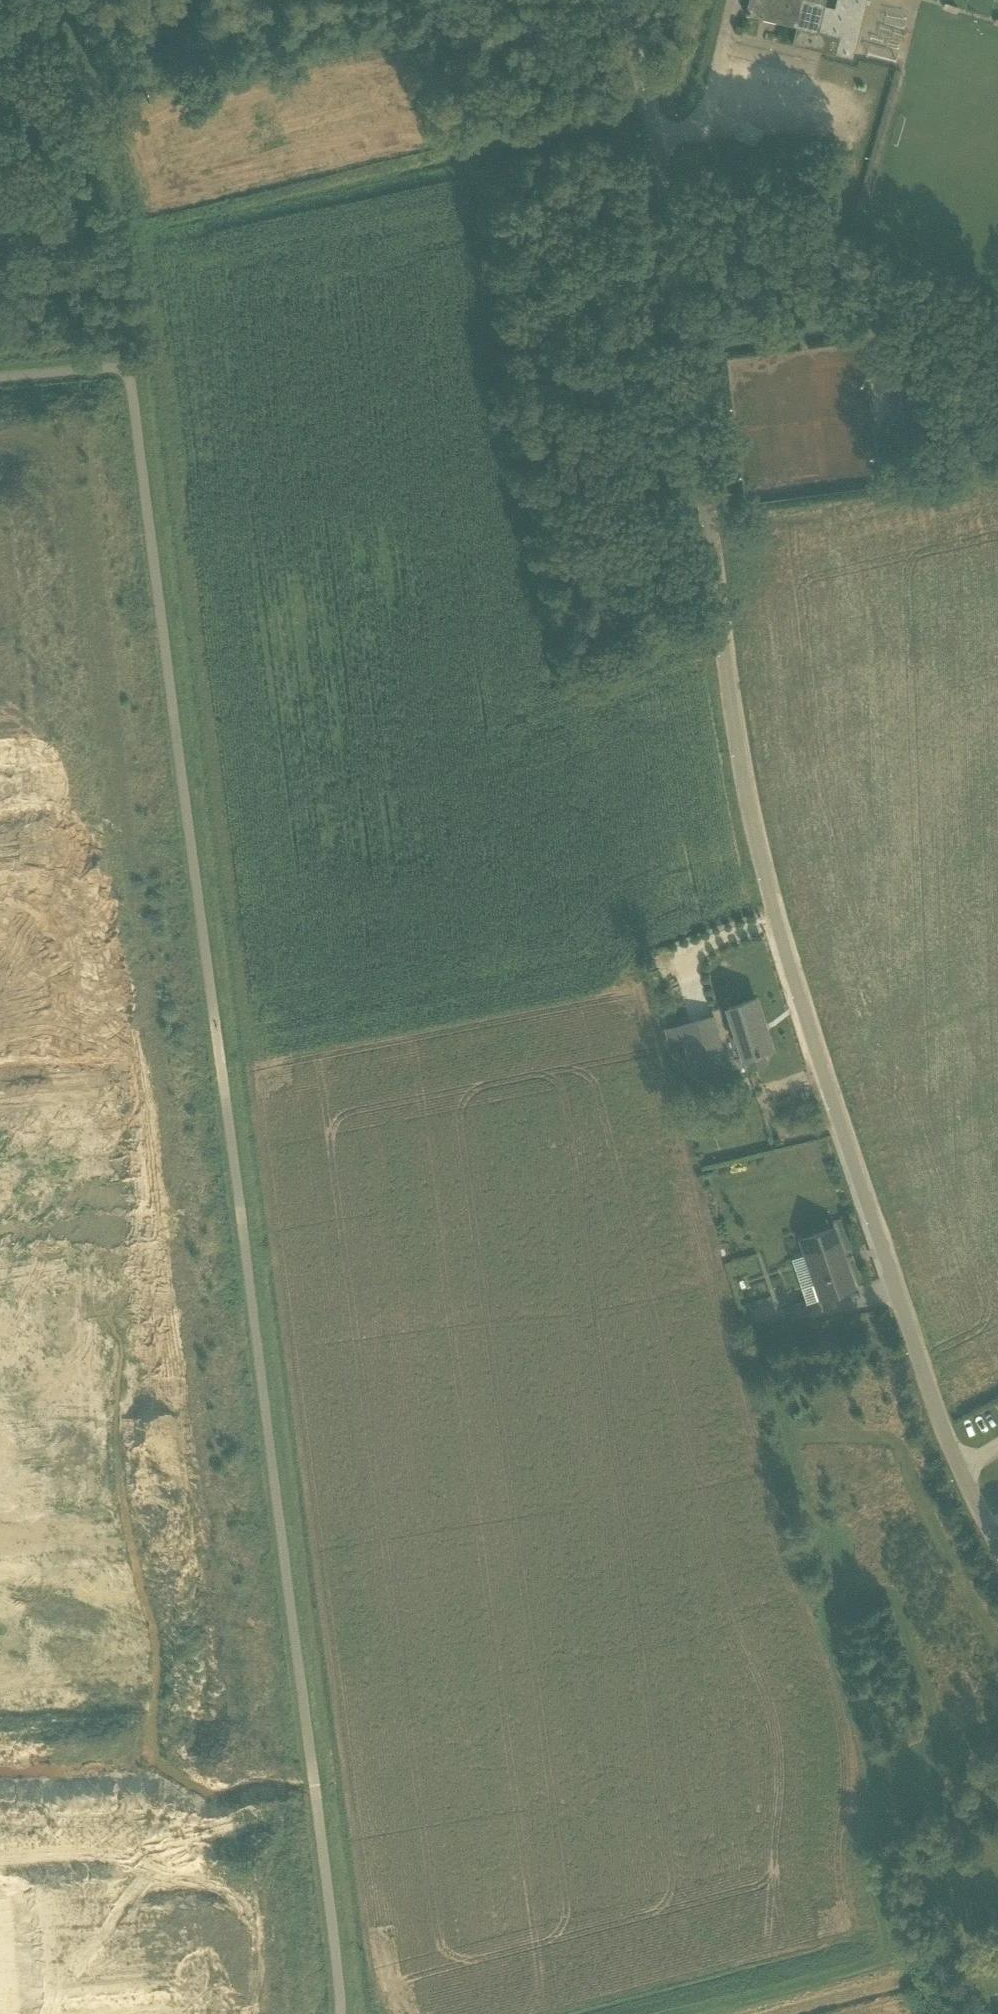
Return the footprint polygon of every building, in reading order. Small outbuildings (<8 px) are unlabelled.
[(797,27),(793,44),(820,51),(852,58),(866,0),(836,0),(834,7),(825,5),(826,0),(749,0),(745,14),(797,27)] [(744,1057),(745,1056),(748,1067),(766,1062),(762,1051),(772,1048),(756,998),(728,1006),(744,1057)] [(714,1016),(671,1028),(674,1039),(684,1036),(694,1074),(727,1065),(714,1016)] [(820,1297),(854,1286),(834,1228),(800,1239),(805,1253),(792,1257),(806,1301),(820,1297)]
